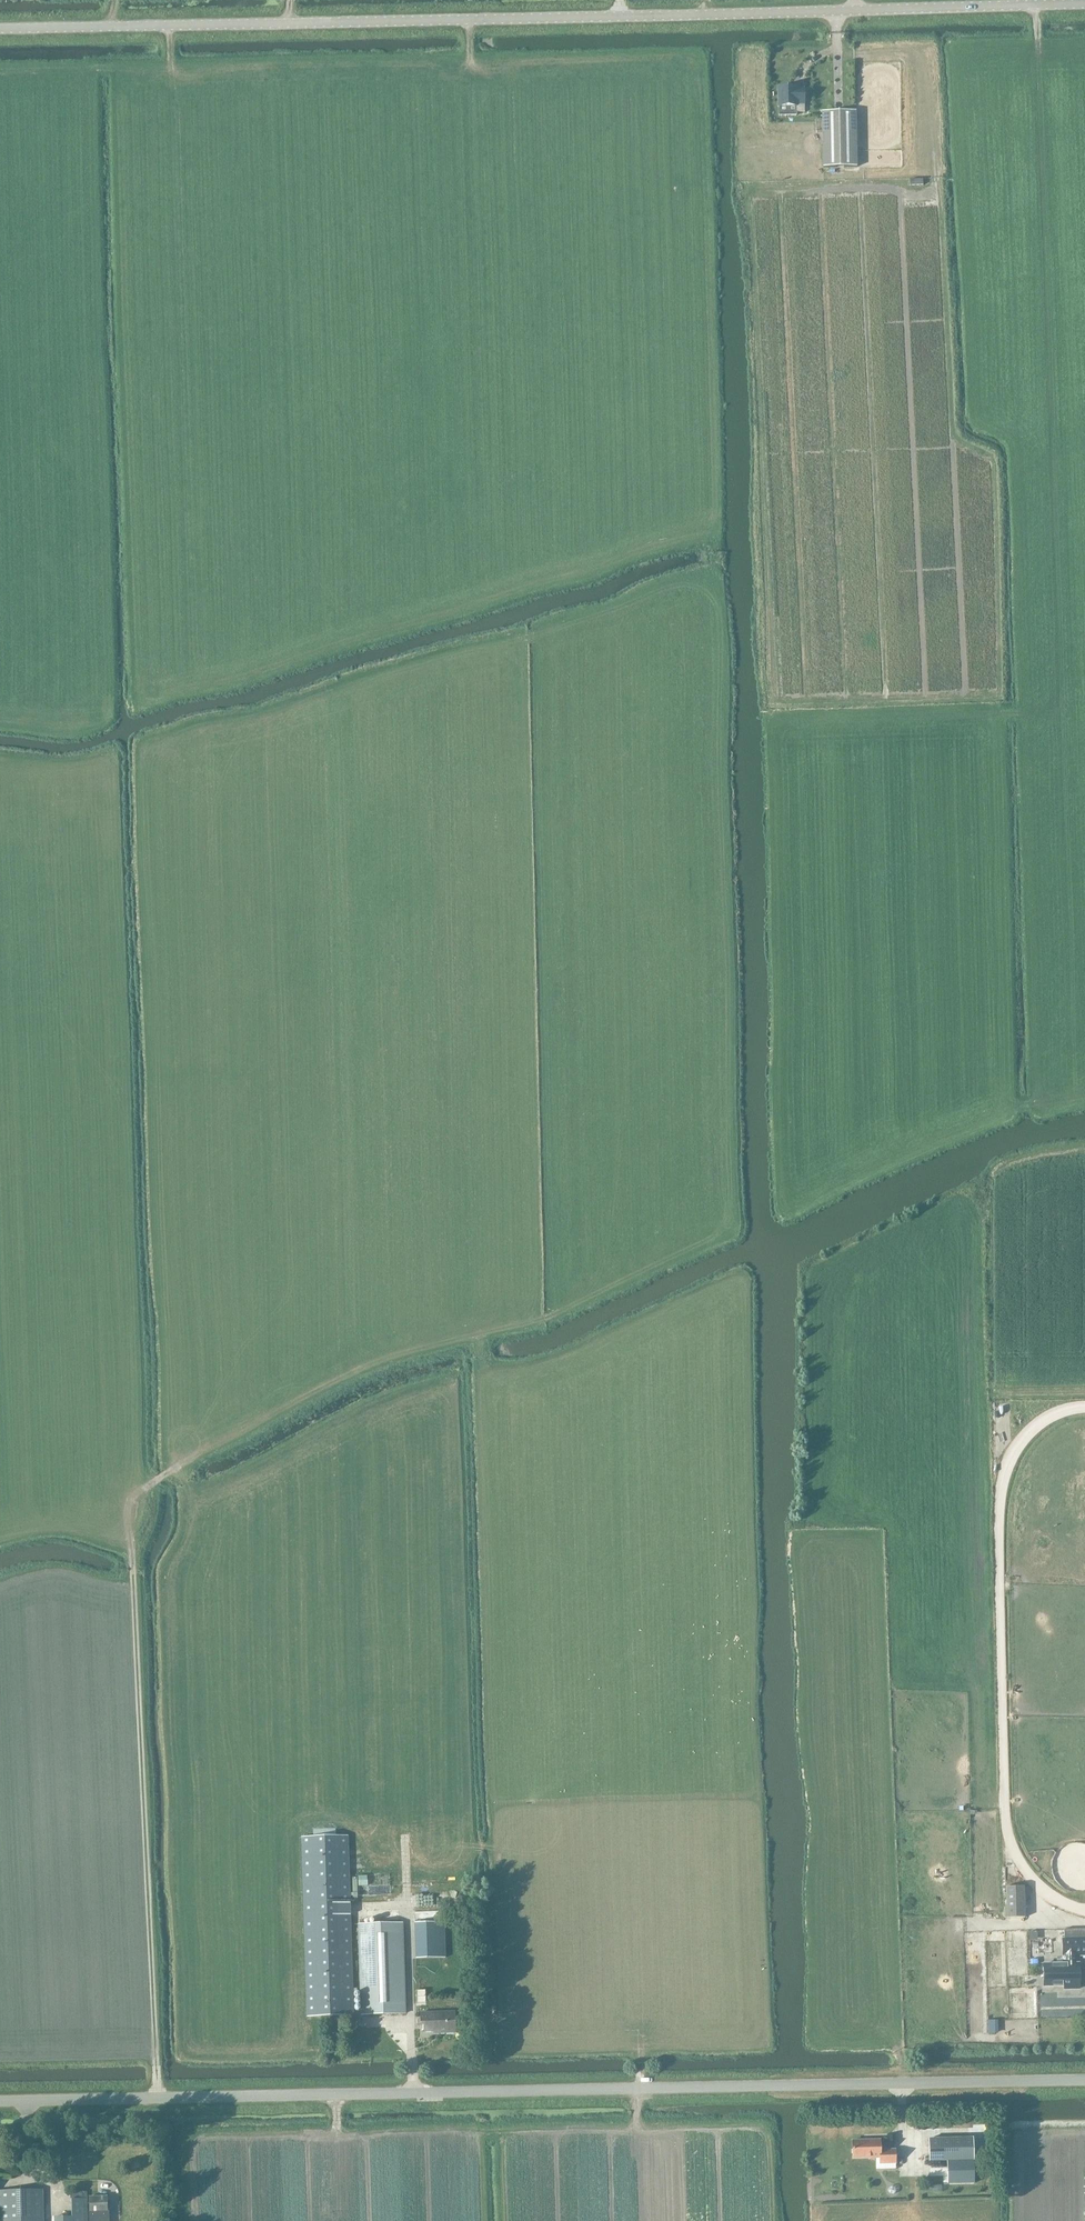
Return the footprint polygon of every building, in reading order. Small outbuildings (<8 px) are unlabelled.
[(796,107),(796,113),(805,112),(804,89),(797,89),(797,87),(796,87),(796,89),(790,89),(790,87),(778,88),(778,107),(796,107)] [(856,167),(856,112),(822,112),(823,168),(856,167)] [(348,1836),(336,1837),(335,1828),(313,1829),(313,1837),(302,1838),(307,2016),(353,2015),(348,1836)] [(1006,1887),(1007,1918),(1024,1917),(1024,1886),(1006,1887)] [(984,1930),(995,1930),(995,1918),(984,1919),(984,1930)] [(416,1958),(445,1957),(443,1921),(414,1922),(416,1958)] [(361,2015),(405,2013),(402,1923),(358,1924),(361,2015)] [(1063,1964),(1043,1965),(1044,1986),(1070,1985),(1070,1988),(1079,1988),(1079,1964),(1078,1964),(1078,1955),(1084,1955),(1084,1928),(1063,1929),(1063,1939),(1062,1939),(1063,1955),(1063,1964)] [(421,2013),(421,2019),(417,2019),(417,2025),(424,2025),(424,2031),(439,2031),(439,2033),(455,2033),(454,2012),(421,2013)] [(928,2139),(929,2161),(973,2160),(973,2138),(928,2139)] [(880,2140),(852,2140),(852,2159),(880,2158),(879,2164),(896,2164),(895,2150),(880,2150),(880,2140)] [(43,2190),(0,2191),(0,2220),(43,2220),(43,2190)] [(63,2217),(64,2220),(87,2220),(87,2192),(71,2192),(71,2199),(72,2199),(72,2216),(63,2217)] [(89,2197),(90,2220),(108,2220),(107,2196),(89,2197)]
